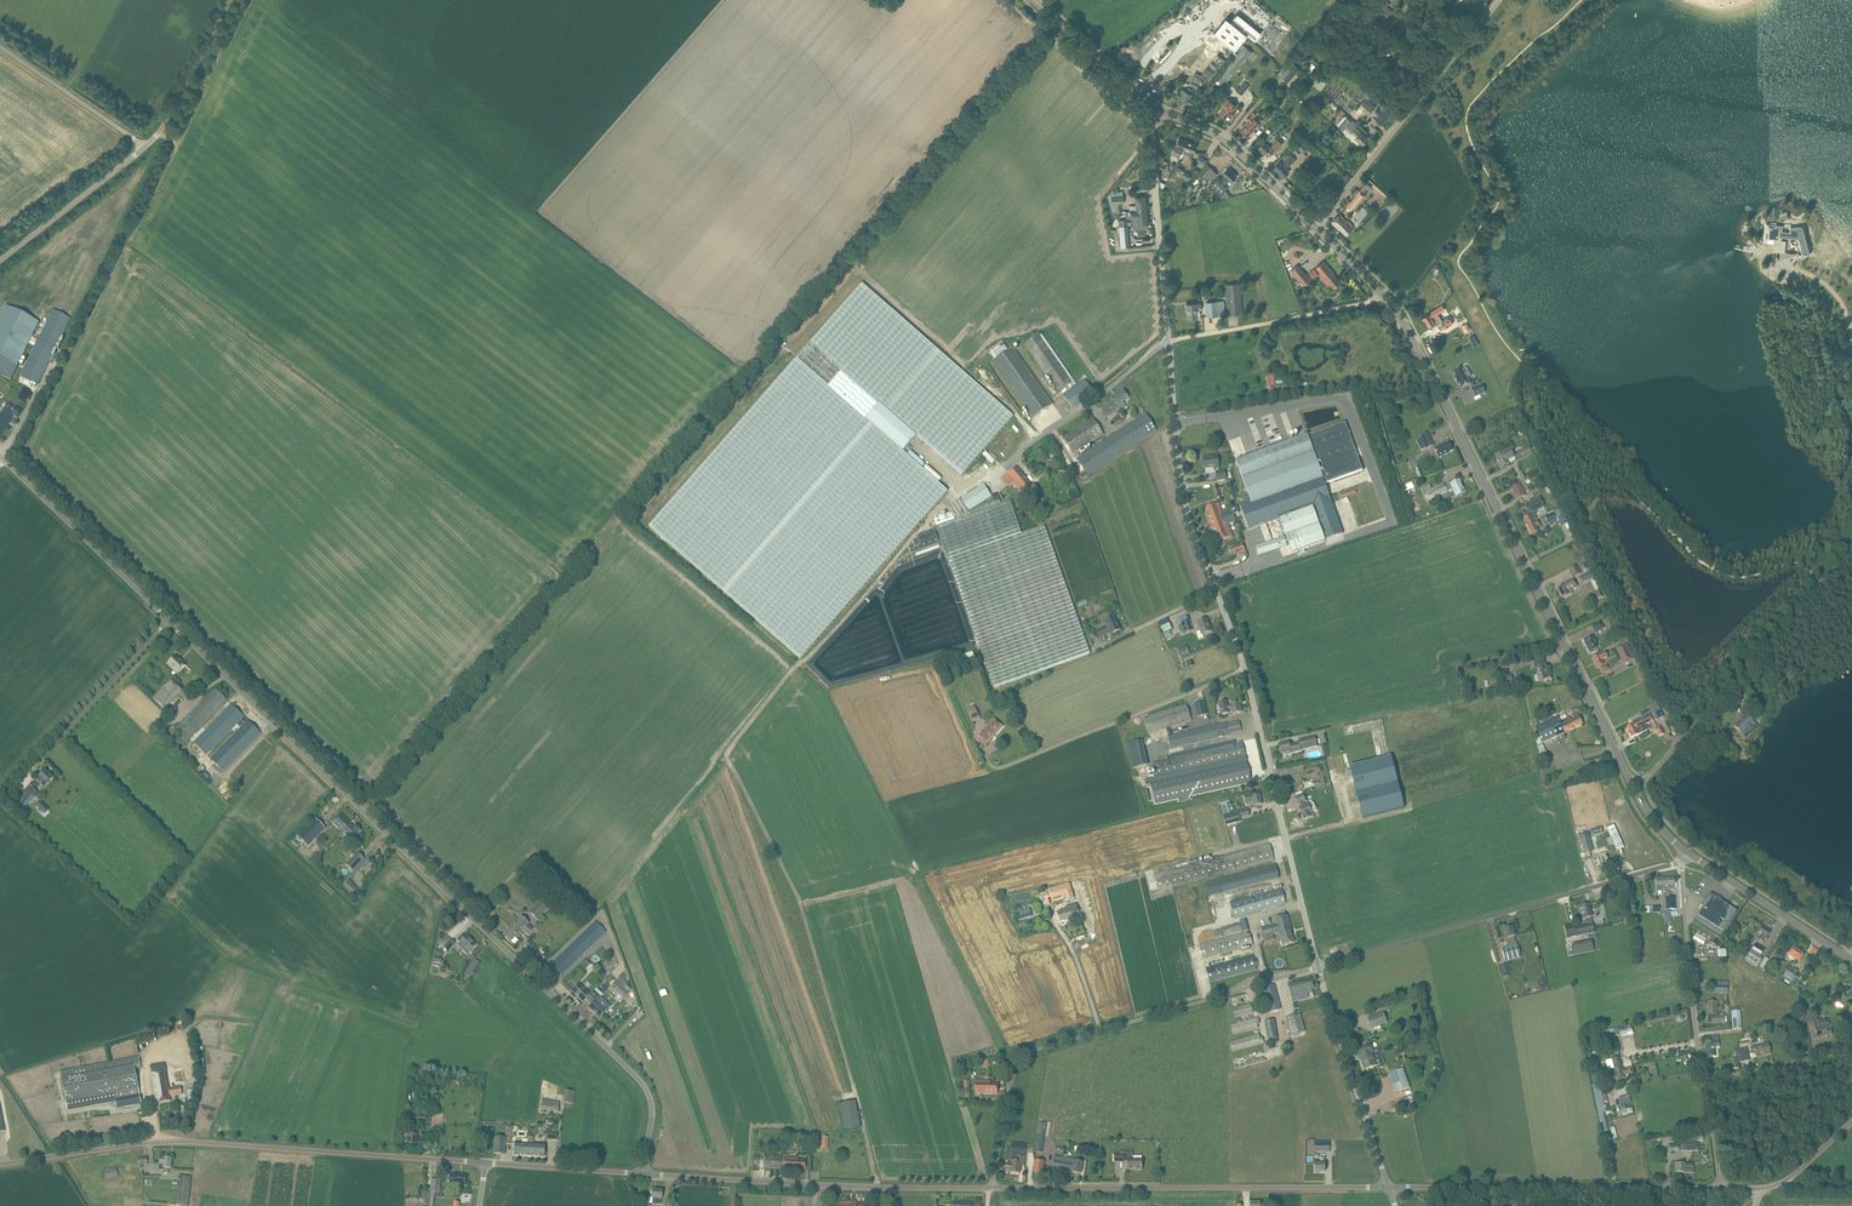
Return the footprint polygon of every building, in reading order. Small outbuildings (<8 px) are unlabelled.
[(1473,9),(1480,0),(1461,0),(1473,9)] [(1429,12),(1435,5),(1432,3),(1430,5),(1427,2),(1423,7),(1429,12)] [(1198,44),(1223,64),(1246,35),(1225,18),(1214,32),(1210,29),(1198,44)] [(1227,69),(1218,81),(1224,85),(1233,74),(1234,75),(1252,52),(1244,46),(1226,69),(1227,69)] [(1207,53),(1203,50),(1201,52),(1200,51),(1187,67),(1195,73),(1207,57),(1205,55),(1207,53)] [(1301,67),(1296,62),(1289,70),(1287,69),(1286,71),(1285,70),(1280,75),(1283,78),(1282,80),(1285,82),(1286,81),(1288,82),(1301,67)] [(1215,74),(1206,68),(1201,75),(1195,73),(1190,85),(1194,87),(1198,88),(1199,86),(1199,88),(1202,90),(1215,74)] [(1320,90),(1326,83),(1318,75),(1312,83),(1320,90)] [(1244,82),(1237,91),(1242,95),(1249,86),(1244,82)] [(1194,87),(1190,85),(1189,88),(1189,87),(1187,91),(1182,89),(1178,97),(1184,100),(1184,102),(1191,105),(1192,103),(1194,99),(1191,97),(1193,93),(1192,92),(1193,90),(1194,87)] [(1365,98),(1361,103),(1371,112),(1375,107),(1368,100),(1372,95),(1368,91),(1363,97),(1365,98)] [(1236,106),(1226,98),(1222,104),(1224,106),(1219,113),(1225,118),(1227,115),(1230,117),(1234,112),(1232,111),(1236,106)] [(1332,107),(1335,109),(1338,106),(1332,101),(1329,104),(1330,105),(1329,107),(1331,109),(1332,107)] [(1349,105),(1345,110),(1349,114),(1353,109),(1349,105)] [(1391,113),(1386,109),(1385,108),(1381,112),(1378,109),(1375,112),(1379,115),(1376,119),(1381,124),(1382,124),(1385,121),(1384,120),(1391,113)] [(1250,114),(1247,118),(1250,121),(1241,131),(1247,137),(1262,120),(1259,117),(1256,120),(1253,117),(1256,114),(1253,111),(1250,114)] [(1350,117),(1356,121),(1360,116),(1355,111),(1350,117)] [(1345,116),(1336,125),(1343,131),(1347,126),(1353,131),(1350,134),(1355,138),(1363,145),(1368,139),(1361,132),(1361,131),(1356,127),(1358,126),(1352,121),(1351,122),(1345,116)] [(1280,119),(1272,128),(1277,132),(1284,123),(1280,119)] [(1188,141),(1179,138),(1174,150),(1183,153),(1188,141)] [(1282,144),(1278,139),(1272,146),(1271,147),(1268,144),(1267,145),(1264,142),(1258,147),(1265,154),(1267,152),(1271,155),(1273,153),(1276,150),(1282,144)] [(1197,145),(1188,141),(1183,153),(1191,157),(1193,152),(1194,152),(1197,145)] [(1301,142),(1297,147),(1302,153),(1307,148),(1301,142)] [(1291,155),(1288,158),(1284,163),(1283,161),(1281,163),(1280,162),(1274,168),(1283,177),(1289,172),(1286,169),(1296,159),(1291,155)] [(1199,156),(1196,161),(1194,164),(1202,167),(1203,165),(1204,165),(1207,160),(1199,156)] [(1176,165),(1171,163),(1170,166),(1168,164),(1163,172),(1166,173),(1164,176),(1169,179),(1176,165)] [(1206,163),(1200,171),(1198,174),(1201,178),(1204,174),(1211,181),(1218,174),(1206,163)] [(1309,168),(1301,164),(1298,169),(1306,173),(1309,168)] [(1236,176),(1228,168),(1223,174),(1225,175),(1222,178),(1220,177),(1216,181),(1219,184),(1224,189),(1227,185),(1229,187),(1230,186),(1232,183),(1232,182),(1232,181),(1236,176)] [(1224,189),(1219,184),(1216,187),(1221,192),(1224,189)] [(1350,201),(1345,206),(1353,212),(1366,196),(1359,190),(1355,195),(1355,196),(1351,201),(1350,201)] [(1123,196),(1107,197),(1111,212),(1119,212),(1119,203),(1124,203),(1123,196)] [(1130,207),(1130,211),(1147,209),(1146,196),(1135,197),(1136,206),(1130,207)] [(1393,216),(1383,207),(1378,212),(1388,222),(1393,216)] [(1132,218),(1148,217),(1147,209),(1130,211),(1131,217),(1132,217),(1132,218)] [(1347,222),(1344,218),(1340,214),(1332,222),(1339,230),(1340,229),(1346,235),(1352,228),(1352,227),(1353,226),(1348,221),(1347,222)] [(1148,217),(1132,218),(1133,231),(1148,229),(1147,225),(1148,224),(1148,217)] [(1129,247),(1127,226),(1126,220),(1118,220),(1121,248),(1129,247)] [(1768,239),(1775,239),(1773,252),(1785,253),(1786,240),(1782,240),(1782,234),(1780,234),(1780,233),(1782,233),(1783,226),(1776,225),(1776,227),(1769,226),(1768,234),(1766,234),(1766,240),(1768,239)] [(1319,265),(1316,267),(1324,276),(1321,278),(1324,282),(1327,280),(1334,288),(1341,283),(1334,274),(1323,261),(1319,265)] [(1305,272),(1305,273),(1298,265),(1291,271),(1304,287),(1312,280),(1305,272)] [(1319,274),(1314,268),(1308,273),(1313,279),(1319,274)] [(1242,314),(1240,283),(1225,284),(1228,315),(1242,314)] [(800,659),(948,491),(903,452),(917,436),(961,475),(1013,416),(863,284),(649,527),(800,659)] [(1223,301),(1206,303),(1207,317),(1225,315),(1223,301)] [(1254,312),(1253,301),(1242,302),(1242,313),(1254,312)] [(1201,303),(1192,304),(1186,304),(1188,318),(1197,317),(1197,310),(1201,310),(1201,303)] [(11,380),(17,366),(29,343),(35,347),(38,340),(32,337),(39,322),(5,305),(0,316),(0,374),(11,380)] [(35,347),(20,376),(21,376),(28,380),(31,381),(35,383),(37,384),(66,327),(70,318),(53,310),(49,319),(38,340),(35,347)] [(1429,313),(1428,314),(1423,317),(1429,326),(1435,323),(1436,325),(1440,323),(1443,327),(1452,322),(1449,317),(1442,321),(1435,310),(1429,313)] [(1041,333),(1025,344),(1055,387),(1053,389),(1055,392),(1056,392),(1057,393),(1068,386),(1070,389),(1072,388),(1077,384),(1041,333)] [(1031,419),(1053,404),(1013,346),(1008,350),(1004,343),(992,351),(997,358),(992,362),(1031,419)] [(1455,372),(1453,373),(1455,378),(1458,384),(1461,388),(1470,384),(1467,379),(1462,369),(1460,370),(1460,369),(1455,371),(1455,372)] [(1094,393),(1085,380),(1063,395),(1072,408),(1094,393)] [(1482,385),(1472,390),(1475,397),(1485,392),(1482,385)] [(1129,397),(1123,390),(1114,397),(1113,396),(1098,409),(1105,418),(1118,409),(1120,411),(1126,406),(1123,402),(1129,397)] [(21,413),(22,412),(8,403),(4,409),(0,416),(0,437),(13,415),(18,418),(21,413)] [(1088,475),(1151,433),(1156,430),(1146,414),(1081,456),(1080,454),(1078,455),(1079,458),(1077,459),(1088,475)] [(1093,418),(1063,438),(1074,454),(1104,434),(1093,418)] [(1345,421),(1307,435),(1322,476),(1325,484),(1363,470),(1345,421)] [(1428,432),(1420,436),(1426,449),(1434,445),(1428,432)] [(1322,476),(1307,435),(1236,461),(1248,495),(1243,497),(1245,503),(1240,505),(1249,530),(1254,528),(1279,519),(1292,553),(1325,541),(1325,540),(1343,534),(1325,484),(1322,476)] [(1440,446),(1434,448),(1439,457),(1449,453),(1448,452),(1452,450),(1449,443),(1440,447),(1440,446)] [(1529,446),(1526,447),(1525,445),(1519,448),(1520,450),(1513,454),(1510,449),(1504,452),(1503,452),(1495,456),(1501,467),(1509,463),(1508,460),(1514,457),(1516,460),(1532,452),(1529,446)] [(1218,456),(1209,457),(1203,458),(1204,468),(1214,467),(1214,469),(1219,468),(1218,456)] [(1062,466),(1061,465),(1058,460),(1045,469),(1049,475),(1062,466)] [(1411,473),(1419,470),(1415,460),(1407,463),(1411,473)] [(938,481),(942,478),(927,464),(924,468),(938,481)] [(1024,487),(1030,483),(1016,467),(1006,475),(1018,490),(1023,486),(1024,487)] [(1217,480),(1226,479),(1225,470),(1216,471),(1217,480)] [(1519,483),(1526,480),(1523,474),(1516,477),(1519,483)] [(1428,485),(1422,488),(1423,491),(1424,491),(1428,501),(1435,498),(1447,492),(1448,492),(1450,491),(1453,496),(1456,495),(1456,496),(1460,495),(1465,492),(1459,480),(1451,484),(1450,482),(1444,485),(1443,483),(1438,486),(1430,489),(1428,485)] [(1406,490),(1414,487),(1412,482),(1404,485),(1406,490)] [(1033,486),(1030,483),(1024,487),(1023,486),(1018,490),(1022,494),(1018,497),(1023,503),(1037,491),(1033,486)] [(991,495),(984,484),(951,505),(948,508),(951,513),(947,515),(945,511),(940,512),(941,517),(934,519),(937,526),(994,687),(1090,653),(1045,525),(1022,533),(1010,500),(1001,504),(997,493),(991,495)] [(1520,484),(1512,488),(1517,499),(1525,495),(1520,484)] [(1346,497),(1356,494),(1355,491),(1341,495),(1342,499),(1334,501),(1337,509),(1348,506),(1346,497)] [(1545,507),(1540,497),(1525,505),(1530,514),(1545,507)] [(1234,516),(1232,510),(1232,509),(1222,513),(1218,503),(1206,507),(1214,529),(1228,524),(1236,521),(1234,516)] [(1557,519),(1560,525),(1568,522),(1561,508),(1544,517),(1548,523),(1557,519)] [(1526,524),(1533,521),(1537,519),(1534,513),(1530,515),(1524,518),(1526,524)] [(1533,521),(1526,524),(1532,535),(1538,532),(1536,527),(1540,525),(1537,520),(1534,522),(1533,521)] [(1233,536),(1228,524),(1214,529),(1218,542),(1233,536)] [(908,547),(911,554),(939,544),(934,530),(917,536),(919,540),(913,542),(914,545),(908,547)] [(1259,555),(1287,546),(1284,536),(1256,546),(1259,555)] [(915,553),(917,557),(940,548),(939,544),(915,553)] [(1242,544),(1232,548),(1234,555),(1245,551),(1242,544)] [(1580,573),(1576,564),(1568,568),(1572,577),(1580,573)] [(1582,582),(1591,578),(1588,572),(1580,576),(1582,582)] [(1578,587),(1574,579),(1563,584),(1564,585),(1558,588),(1563,598),(1570,594),(1572,593),(1572,592),(1571,590),(1578,587)] [(1114,617),(1109,620),(1105,622),(1107,626),(1102,628),(1095,631),(1098,637),(1105,634),(1105,633),(1109,631),(1111,635),(1120,630),(1114,617)] [(1207,619),(1202,621),(1198,622),(1201,630),(1199,630),(1198,631),(1197,632),(1197,633),(1197,634),(1199,638),(1203,637),(1203,635),(1212,631),(1207,619)] [(1189,620),(1182,623),(1178,625),(1182,634),(1193,630),(1189,620)] [(1604,628),(1600,621),(1592,626),(1595,633),(1604,628)] [(1172,635),(1169,630),(1171,629),(1169,623),(1160,627),(1165,638),(1172,635)] [(1596,649),(1598,648),(1592,636),(1584,640),(1586,645),(1585,645),(1587,648),(1590,653),(1592,651),(1592,652),(1596,650),(1596,649)] [(1624,644),(1617,647),(1615,648),(1623,664),(1632,659),(1624,644)] [(1605,652),(1592,658),(1597,668),(1600,667),(1601,668),(1600,668),(1603,673),(1609,670),(1607,665),(1604,666),(1602,661),(1608,658),(1605,652)] [(960,664),(974,661),(972,653),(958,656),(960,664)] [(167,664),(170,667),(171,667),(172,666),(179,672),(186,665),(175,656),(167,664)] [(1550,666),(1544,667),(1539,668),(1540,672),(1541,672),(1543,681),(1552,679),(1550,666)] [(164,709),(182,691),(171,680),(153,698),(164,709)] [(215,688),(211,692),(174,730),(186,742),(227,700),(215,688)] [(1208,714),(1204,699),(1194,702),(1198,717),(1208,714)] [(1231,704),(1231,705),(1228,706),(1226,701),(1218,703),(1221,715),(1229,713),(1229,710),(1232,710),(1233,714),(1241,712),(1239,702),(1231,704)] [(206,755),(240,720),(243,716),(231,704),(194,743),(196,745),(193,748),(201,756),(204,753),(206,755)] [(1166,728),(1168,736),(1172,735),(1170,727),(1191,720),(1186,704),(1143,718),(1148,734),(1166,728)] [(967,709),(973,722),(980,719),(974,705),(967,709)] [(1663,715),(1658,705),(1652,707),(1657,718),(1663,715)] [(1649,713),(1641,717),(1641,715),(1630,721),(1632,725),(1627,727),(1632,738),(1647,729),(1645,724),(1653,720),(1649,713)] [(1758,726),(1751,719),(1746,714),(1734,726),(1745,738),(1758,726)] [(210,758),(223,771),(260,733),(243,716),(240,720),(244,724),(210,758)] [(1582,724),(1579,717),(1570,721),(1568,718),(1559,722),(1557,718),(1535,728),(1542,743),(1564,733),(1564,732),(1582,724)] [(1003,726),(998,722),(994,718),(979,735),(987,744),(1003,726)] [(1227,723),(1172,735),(1168,736),(1171,748),(1229,735),(1229,734),(1241,731),(1239,721),(1227,724),(1227,723)] [(1676,721),(1671,727),(1674,730),(1679,724),(1676,721)] [(1317,746),(1315,736),(1299,740),(1299,743),(1290,745),(1289,742),(1279,745),(1281,755),(1302,751),(1302,750),(1317,746)] [(1148,765),(1142,740),(1128,744),(1133,768),(1148,765)] [(1186,771),(1246,758),(1242,741),(1239,742),(1239,744),(1236,744),(1235,740),(1170,754),(1171,759),(1153,763),(1153,765),(1156,776),(1156,778),(1157,778),(1186,771)] [(1324,758),(1330,757),(1327,743),(1321,745),(1324,758)] [(1391,757),(1350,767),(1362,817),(1363,818),(1404,808),(1391,757)] [(1146,784),(1150,783),(1246,761),(1246,758),(1186,771),(1157,778),(1156,778),(1149,779),(1145,780),(1146,783),(1146,784)] [(1247,766),(1246,761),(1150,783),(1151,786),(1154,800),(1155,803),(1192,794),(1245,782),(1251,781),(1247,766)] [(53,778),(49,774),(45,770),(39,776),(36,780),(43,787),(53,778)] [(23,809),(38,793),(30,785),(15,801),(23,809)] [(1251,794),(1244,796),(1247,804),(1253,803),(1254,806),(1262,804),(1260,795),(1252,797),(1251,794)] [(1303,794),(1296,797),(1298,804),(1299,803),(1300,808),(1302,815),(1316,810),(1314,802),(1308,804),(1308,805),(1304,806),(1303,802),(1306,801),(1303,794)] [(41,801),(37,805),(45,813),(49,809),(41,801)] [(1250,816),(1248,809),(1223,816),(1225,825),(1240,821),(1240,818),(1250,816)] [(340,814),(332,822),(342,831),(350,823),(340,814)] [(325,828),(315,819),(298,837),(307,846),(325,828)] [(350,823),(342,831),(346,835),(345,835),(351,840),(360,831),(355,825),(354,827),(350,823)] [(1602,828),(1590,831),(1590,833),(1591,836),(1603,832),(1603,829),(1602,830),(1602,828)] [(1589,834),(1579,836),(1584,853),(1593,850),(1589,834)] [(1198,863),(1155,875),(1158,889),(1159,890),(1170,887),(1173,887),(1204,878),(1268,861),(1274,860),(1270,844),(1264,845),(1216,858),(1216,856),(1209,858),(1210,860),(1198,863)] [(1608,864),(1604,850),(1592,854),(1596,867),(1608,864)] [(365,859),(357,852),(346,864),(353,871),(365,859)] [(1276,865),(1205,881),(1208,896),(1279,880),(1276,865)] [(338,883),(353,896),(363,886),(348,872),(338,883)] [(1674,878),(1663,878),(1657,879),(1657,891),(1664,891),(1664,892),(1665,892),(1666,909),(1660,909),(1659,906),(1653,906),(1653,909),(1649,909),(1649,911),(1653,911),(1653,913),(1658,912),(1658,915),(1665,914),(1666,922),(1671,922),(1671,912),(1669,913),(1669,909),(1676,909),(1675,897),(1669,897),(1669,890),(1675,889),(1674,878)] [(1069,883),(1050,889),(1053,898),(1066,894),(1067,899),(1074,897),(1069,883)] [(1282,889),(1276,890),(1230,903),(1234,917),(1286,903),(1282,889)] [(1002,896),(1004,903),(1016,901),(1015,893),(1002,896)] [(1706,899),(1707,900),(1694,921),(1720,937),(1737,911),(1720,900),(1720,899),(1710,893),(1706,899)] [(547,909),(540,901),(529,912),(537,919),(547,909)] [(1079,916),(1075,904),(1066,907),(1067,910),(1057,913),(1061,924),(1070,921),(1069,919),(1079,916)] [(1581,907),(1579,908),(1582,920),(1591,917),(1590,913),(1591,912),(1588,904),(1581,906),(1581,907)] [(1032,917),(1031,911),(1015,916),(1017,921),(1032,917)] [(1287,915),(1281,916),(1275,918),(1276,924),(1261,928),(1264,937),(1279,933),(1282,945),(1294,942),(1287,915)] [(517,928),(520,931),(523,928),(528,934),(533,929),(527,924),(528,923),(521,916),(511,927),(514,930),(517,928)] [(1243,932),(1249,930),(1246,919),(1240,921),(1243,932)] [(596,921),(556,959),(551,964),(562,975),(606,932),(596,921)] [(1574,923),(1564,925),(1567,938),(1572,937),(1595,932),(1593,923),(1586,924),(1575,926),(1574,923)] [(1215,939),(1242,931),(1240,925),(1214,932),(1215,939)] [(1515,936),(1514,932),(1512,926),(1504,929),(1507,938),(1505,939),(1507,947),(1502,948),(1506,961),(1521,957),(1517,944),(1516,944),(1514,936),(1515,936)] [(1760,926),(1757,931),(1756,931),(1762,935),(1759,939),(1765,943),(1768,938),(1767,938),(1770,932),(1760,926)] [(510,941),(520,931),(517,928),(514,930),(511,927),(503,935),(510,941)] [(1249,931),(1247,932),(1200,945),(1204,959),(1253,945),(1249,931)] [(1697,933),(1693,939),(1703,945),(1707,939),(1697,933)] [(465,937),(462,934),(457,940),(465,947),(462,950),(467,954),(476,945),(470,940),(471,939),(467,935),(465,937)] [(451,939),(443,947),(447,951),(455,943),(451,939)] [(1573,953),(1593,951),(1592,940),(1572,943),(1573,953)] [(529,941),(528,942),(524,946),(533,954),(538,949),(529,941)] [(1761,956),(1765,950),(1755,944),(1751,950),(1761,956)] [(1793,946),(1789,951),(1787,954),(1799,962),(1804,954),(1798,950),(1799,950),(1793,946)] [(1763,959),(1750,951),(1745,959),(1757,967),(1763,959)] [(1206,968),(1210,982),(1257,969),(1256,966),(1257,967),(1258,966),(1256,958),(1254,959),(1253,955),(1206,968)] [(475,959),(464,975),(471,979),(474,974),(473,973),(480,962),(475,959)] [(584,969),(589,964),(585,960),(580,965),(584,969)] [(1509,963),(1500,965),(1502,974),(1511,973),(1509,963)] [(1790,966),(1787,971),(1784,975),(1791,981),(1798,971),(1790,966)] [(619,977),(616,980),(623,987),(627,984),(619,977)] [(1536,982),(1541,990),(1547,987),(1542,978),(1536,982)] [(1309,997),(1307,990),(1314,988),(1312,979),(1288,985),(1293,1002),(1309,997)] [(629,992),(623,987),(616,980),(610,986),(623,998),(629,992)] [(579,983),(572,990),(578,996),(578,997),(582,1002),(585,999),(590,993),(579,983)] [(1281,1009),(1276,990),(1274,985),(1263,988),(1269,1012),(1281,1009)] [(1728,993),(1728,986),(1714,985),(1713,992),(1728,993)] [(1262,992),(1261,989),(1255,991),(1256,994),(1259,1004),(1265,1001),(1262,992)] [(594,1012),(600,1017),(611,1006),(594,990),(590,993),(585,999),(591,1005),(589,1008),(593,1012),(594,1012)] [(1716,1001),(1708,1002),(1709,1017),(1712,1017),(1712,1023),(1724,1022),(1724,1013),(1717,1014),(1716,1001)] [(1251,1004),(1233,1008),(1235,1018),(1253,1013),(1251,1004)] [(1369,1017),(1368,1018),(1371,1028),(1387,1023),(1383,1011),(1369,1016),(1369,1017)] [(1740,1011),(1732,1011),(1733,1029),(1742,1028),(1740,1011)] [(1798,1029),(1801,1029),(1805,1030),(1806,1016),(1804,1015),(1804,1012),(1799,1012),(1798,1029)] [(1287,1017),(1288,1023),(1291,1035),(1305,1031),(1300,1014),(1287,1017)] [(1260,1024),(1258,1018),(1231,1025),(1233,1035),(1258,1028),(1257,1024),(1260,1024)] [(1826,1036),(1831,1034),(1829,1022),(1827,1022),(1826,1018),(1819,1020),(1819,1024),(1814,1025),(1817,1037),(1826,1035),(1826,1036)] [(1277,1042),(1275,1020),(1265,1020),(1266,1042),(1277,1042)] [(1628,1027),(1627,1026),(1625,1026),(1605,1030),(1605,1034),(1615,1032),(1616,1036),(1621,1035),(1621,1037),(1633,1035),(1631,1026),(1628,1027)] [(1259,1034),(1230,1042),(1232,1052),(1264,1043),(1262,1037),(1260,1038),(1259,1034)] [(1809,1035),(1800,1036),(1799,1037),(1801,1054),(1811,1052),(1809,1035)] [(1616,1039),(1615,1040),(1614,1037),(1609,1038),(1612,1053),(1619,1051),(1616,1039)] [(1713,1041),(1705,1042),(1707,1057),(1715,1056),(1714,1047),(1718,1046),(1718,1042),(1714,1042),(1713,1041)] [(1768,1043),(1751,1048),(1752,1052),(1755,1051),(1757,1057),(1771,1054),(1768,1043)] [(1370,1045),(1353,1051),(1355,1057),(1363,1055),(1364,1057),(1367,1056),(1368,1057),(1381,1053),(1379,1047),(1372,1050),(1370,1045)] [(1746,1048),(1743,1049),(1737,1050),(1738,1055),(1740,1063),(1750,1060),(1748,1051),(1747,1050),(1746,1048)] [(1363,1055),(1359,1056),(1364,1070),(1377,1065),(1378,1068),(1385,1066),(1381,1053),(1368,1057),(1367,1056),(1364,1057),(1363,1055)] [(1605,1061),(1608,1070),(1613,1069),(1613,1071),(1617,1070),(1618,1071),(1627,1068),(1623,1070),(1619,1057),(1605,1061)] [(116,1099),(140,1094),(136,1069),(141,1068),(139,1058),(61,1073),(68,1110),(116,1101),(116,1099)] [(182,1094),(181,1088),(181,1086),(169,1088),(165,1063),(150,1065),(157,1103),(171,1100),(170,1096),(182,1094)] [(1655,1063),(1648,1064),(1649,1070),(1651,1071),(1652,1070),(1653,1077),(1657,1076),(1655,1063)] [(1410,1087),(1403,1068),(1389,1073),(1396,1092),(1410,1087)] [(1629,1074),(1627,1068),(1618,1071),(1617,1070),(1613,1071),(1613,1069),(1608,1070),(1604,1071),(1608,1083),(1625,1078),(1624,1075),(1629,1074)] [(990,1081),(987,1081),(975,1080),(975,1093),(998,1093),(998,1083),(990,1083),(990,1081)] [(1604,1082),(1593,1084),(1602,1130),(1608,1128),(1605,1113),(1610,1112),(1604,1082)] [(575,1091),(566,1090),(564,1103),(573,1104),(575,1091)] [(141,1103),(140,1094),(116,1099),(116,1101),(117,1108),(141,1103)] [(1628,1094),(1619,1097),(1621,1105),(1630,1102),(1628,1094)] [(855,1101),(839,1104),(844,1130),(860,1127),(855,1101)] [(410,1114),(409,1122),(426,1124),(426,1115),(410,1114)] [(1046,1124),(1038,1123),(1034,1152),(1042,1153),(1046,1124)] [(409,1134),(408,1137),(408,1143),(416,1144),(417,1134),(415,1134),(416,1130),(411,1130),(410,1134),(409,1134)] [(1699,1136),(1681,1137),(1681,1151),(1699,1151),(1699,1141),(1703,1141),(1703,1136),(1699,1136)] [(494,1137),(494,1147),(493,1154),(504,1154),(505,1137),(494,1137)] [(528,1137),(528,1143),(527,1156),(544,1157),(545,1144),(533,1144),(534,1137),(528,1137)] [(1329,1142),(1323,1142),(1315,1142),(1315,1140),(1309,1140),(1309,1155),(1315,1155),(1315,1151),(1329,1151),(1329,1142)] [(1027,1144),(1018,1143),(1012,1142),(1011,1150),(1026,1152),(1027,1144)] [(514,1155),(527,1156),(528,1143),(514,1143),(514,1155)] [(1025,1162),(1025,1156),(1017,1155),(1016,1161),(1012,1160),(1012,1164),(1008,1163),(1007,1170),(1011,1171),(1011,1172),(1020,1173),(1021,1161),(1025,1162)] [(783,1157),(771,1156),(765,1156),(765,1168),(783,1169),(805,1170),(806,1160),(798,1160),(798,1158),(783,1157)] [(1072,1172),(1081,1174),(1083,1162),(1074,1161),(1075,1159),(1054,1156),(1052,1168),(1072,1172)] [(1142,1160),(1142,1156),(1133,1156),(1133,1157),(1133,1158),(1128,1158),(1128,1170),(1142,1170),(1142,1160)] [(159,1157),(159,1164),(159,1169),(163,1169),(163,1173),(168,1173),(169,1169),(171,1169),(171,1158),(159,1157)] [(1325,1158),(1320,1158),(1320,1164),(1315,1163),(1315,1172),(1325,1172),(1325,1158)] [(1036,1160),(1035,1166),(1034,1172),(1042,1173),(1044,1161),(1036,1160)] [(1676,1164),(1676,1173),(1695,1173),(1695,1168),(1689,1168),(1689,1164),(1676,1164)] [(105,1179),(118,1176),(116,1166),(103,1169),(105,1179)] [(449,1184),(457,1184),(458,1175),(450,1174),(449,1184)] [(458,1175),(457,1184),(465,1185),(466,1175),(458,1175)] [(190,1183),(191,1177),(179,1176),(179,1182),(176,1205),(188,1205),(190,1183)] [(430,1191),(422,1190),(421,1198),(425,1199),(425,1202),(429,1202),(428,1205),(434,1205),(436,1192),(439,1193),(441,1180),(431,1179),(430,1191)] [(661,1205),(662,1190),(652,1189),(652,1198),(653,1198),(652,1204),(661,1205)] [(461,1202),(470,1202),(471,1193),(462,1193),(461,1202)] [(1,1205),(5,1205),(20,1204),(20,1203),(23,1203),(22,1197),(19,1198),(19,1196),(1,1198),(1,1200),(0,1200),(0,1205),(1,1205)]
